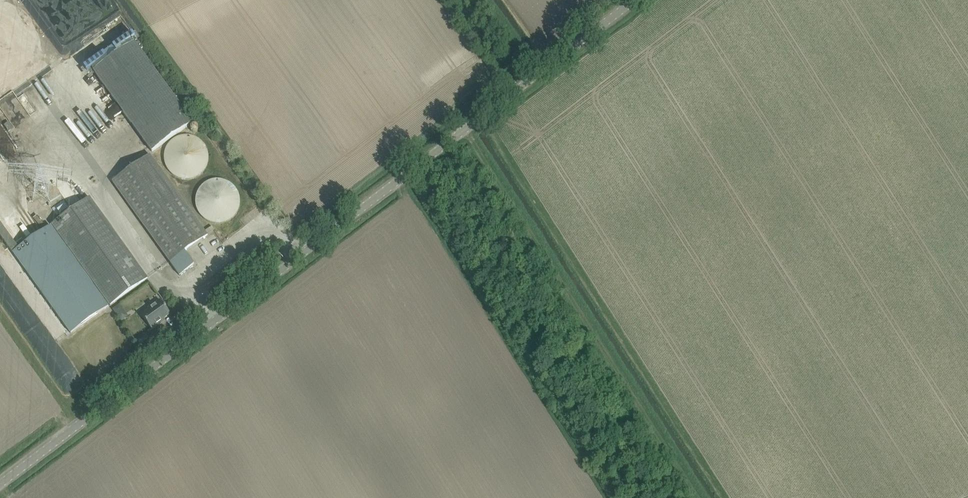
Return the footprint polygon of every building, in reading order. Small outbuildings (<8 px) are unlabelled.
[(108,60),(94,70),(147,145),(152,151),(192,123),(187,116),(133,42),(117,53),(113,47),(104,53),(108,60)] [(40,94),(37,96),(28,82),(22,86),(37,107),(49,99),(39,84),(35,87),(40,94)] [(194,136),(187,136),(183,136),(178,137),(173,140),(170,144),(168,146),(166,151),(165,155),(165,162),(167,169),(171,173),(176,177),(183,179),(189,180),(196,178),(202,174),(205,169),(208,163),(209,156),(208,150),(203,142),(200,138),(194,136)] [(150,155),(113,181),(180,276),(194,265),(185,252),(208,236),(150,155)] [(220,179),(218,179),(213,179),(209,181),(206,182),(204,183),(201,187),(198,191),(197,193),(196,198),(196,202),(196,207),(197,210),(198,212),(201,216),(204,219),(209,222),(211,222),(216,223),(218,224),(220,224),(225,222),(229,220),(231,219),(235,216),(236,214),(239,210),(240,205),(240,200),(240,198),(239,195),(238,191),(235,187),(233,185),(229,182),(225,180),(223,179),(220,179)] [(52,199),(59,211),(76,201),(69,188),(52,199)] [(72,210),(52,224),(110,306),(148,279),(90,198),(72,210)] [(109,307),(51,225),(13,253),(71,334),(109,307)] [(149,310),(142,315),(153,330),(163,323),(161,321),(165,319),(171,314),(160,299),(148,308),(149,310)] [(120,304),(113,310),(122,321),(129,315),(120,304)]
